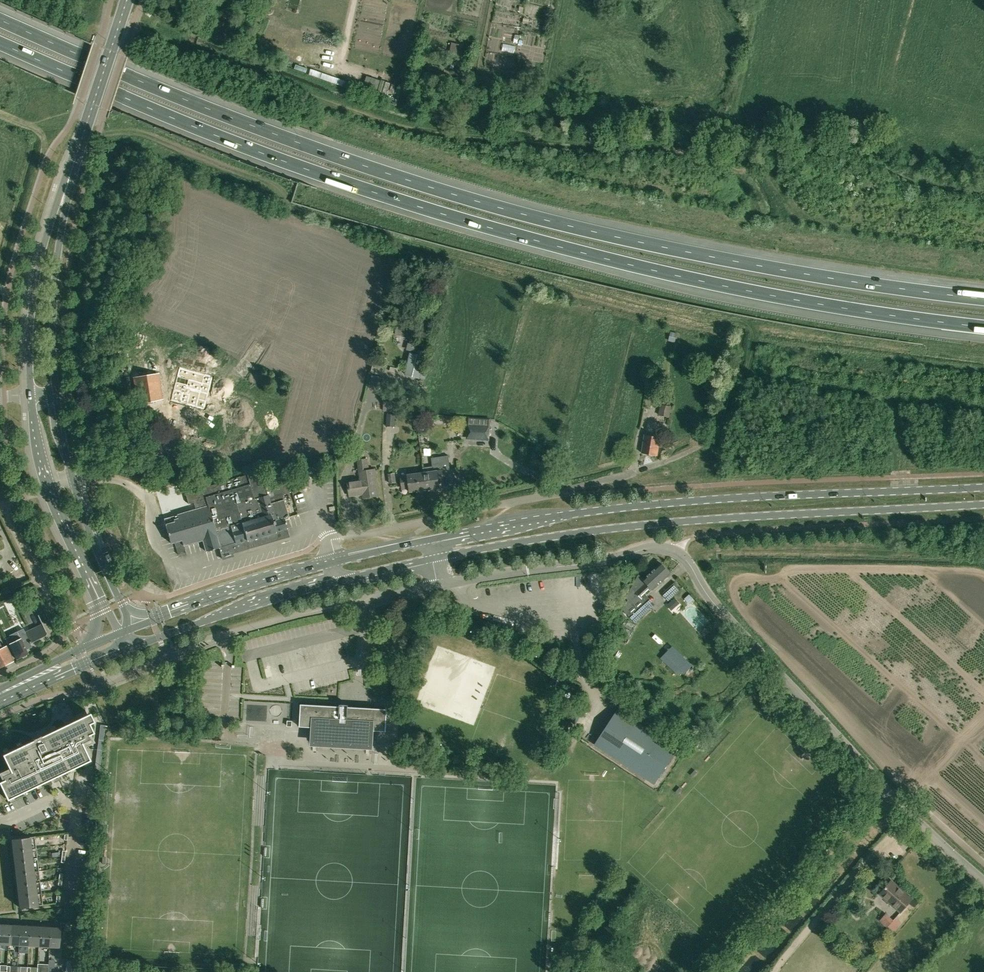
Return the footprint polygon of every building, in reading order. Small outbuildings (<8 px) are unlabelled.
[(306,73),(308,68),(296,65),(295,69),(306,73)] [(396,335),(411,335),(411,327),(396,327),(396,335)] [(417,345),(408,342),(406,349),(415,352),(417,345)] [(419,377),(425,352),(418,350),(417,355),(410,353),(405,374),(419,377)] [(234,371),(232,375),(235,377),(239,380),(242,383),(245,379),(252,369),(241,361),(234,371)] [(179,368),(170,400),(195,407),(205,375),(180,367),(179,368)] [(136,378),(140,402),(164,398),(163,389),(163,388),(163,386),(162,386),(160,373),(136,378)] [(401,398),(384,396),(383,411),(400,412),(401,398)] [(672,406),(661,404),(658,415),(669,417),(672,406)] [(395,426),(395,414),(387,414),(387,426),(395,426)] [(467,437),(488,439),(490,419),(469,417),(467,437)] [(642,452),(658,455),(661,436),(645,434),(642,452)] [(423,467),(423,473),(426,489),(428,489),(428,490),(430,491),(436,491),(437,489),(438,487),(440,487),(438,479),(444,479),(443,470),(451,469),(449,455),(431,457),(432,466),(423,467)] [(375,468),(367,469),(365,457),(357,458),(359,470),(360,478),(347,479),(350,496),(363,494),(363,498),(379,496),(375,468)] [(293,476),(292,469),(270,473),(271,479),(293,476)] [(177,515),(164,519),(165,524),(171,543),(174,542),(178,554),(186,552),(184,545),(203,540),(206,551),(219,548),(222,556),(232,553),(249,548),(247,540),(276,532),(275,531),(287,528),(284,518),(289,517),(289,516),(283,495),(288,493),(286,484),(272,488),(272,490),(267,492),(264,480),(263,477),(261,471),(185,492),(186,494),(189,504),(194,502),(196,508),(177,514),(177,515)] [(395,473),(388,474),(390,483),(397,482),(395,473)] [(408,475),(401,476),(402,489),(410,487),(410,491),(426,489),(423,473),(408,475)] [(636,623),(643,616),(651,608),(642,599),(653,589),(671,573),(661,563),(643,579),(639,574),(626,598),(630,602),(622,608),(627,613),(636,623)] [(19,572),(13,575),(14,577),(15,580),(21,577),(19,572)] [(663,595),(669,601),(680,591),(676,587),(678,585),(675,582),(663,593),(663,595)] [(694,600),(689,594),(684,599),(689,604),(694,600)] [(30,643),(44,636),(45,636),(45,635),(46,635),(46,634),(46,633),(46,632),(46,631),(38,615),(37,615),(42,624),(25,632),(23,628),(9,635),(9,637),(5,638),(5,639),(11,650),(12,650),(16,659),(21,656),(23,657),(26,655),(26,654),(28,653),(26,649),(32,647),(30,643)] [(13,660),(6,646),(2,648),(0,644),(0,655),(4,664),(7,663),(8,663),(12,661),(13,660)] [(688,662),(671,646),(660,658),(666,664),(669,661),(680,671),(678,672),(684,678),(692,668),(687,663),(688,662)] [(340,706),(301,704),(300,726),(313,727),(312,743),(313,743),(313,751),(317,751),(317,744),(367,746),(366,754),(370,754),(371,747),(372,747),(373,731),(386,731),(387,709),(348,707),(348,705),(340,704),(340,706)] [(575,705),(566,719),(574,724),(583,711),(575,705)] [(595,744),(654,784),(678,748),(618,709),(627,715),(604,750),(595,744)] [(1,780),(0,781),(0,785),(7,799),(44,781),(50,778),(60,774),(89,759),(83,746),(81,742),(90,738),(88,734),(90,733),(93,732),(89,723),(88,723),(84,715),(78,718),(2,754),(7,764),(8,767),(10,771),(1,775),(3,779),(1,780)] [(36,848),(34,836),(11,839),(13,851),(36,848)] [(13,851),(14,862),(37,859),(36,848),(13,851)] [(14,862),(15,873),(39,870),(37,859),(14,862)] [(15,873),(17,885),(40,882),(39,870),(15,873)] [(901,912),(912,899),(891,880),(880,893),(901,912)] [(17,885),(18,896),(41,893),(40,882),(17,885)] [(18,896),(20,908),(43,905),(41,893),(18,896)] [(900,923),(896,919),(889,927),(893,931),(900,923)] [(0,924),(0,943),(8,944),(9,925),(0,924)] [(8,944),(18,944),(19,925),(9,925),(8,944)] [(18,944),(28,945),(29,926),(19,925),(18,944)] [(28,945),(38,946),(39,927),(29,926),(28,945)] [(38,946),(49,946),(50,927),(39,927),(38,946)] [(60,928),(58,928),(50,927),(49,946),(59,947),(60,928)]
